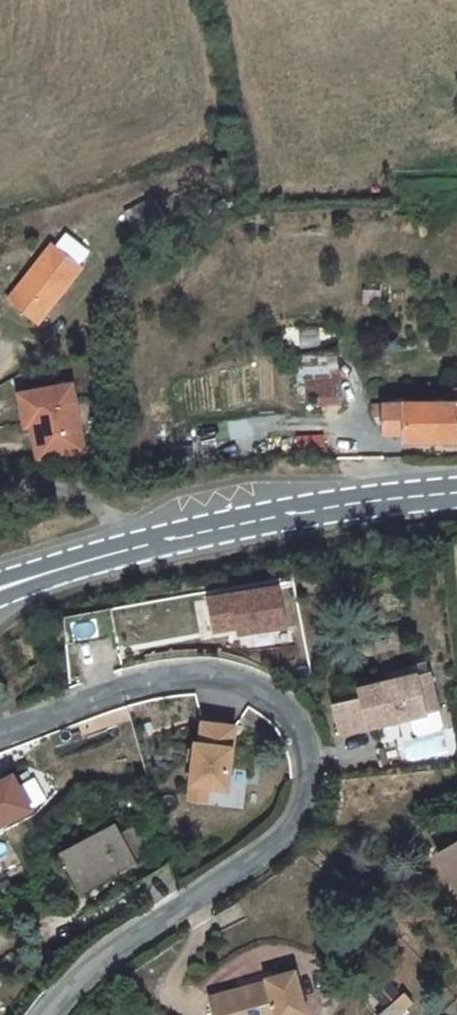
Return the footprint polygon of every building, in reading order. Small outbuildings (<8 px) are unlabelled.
[(138,236),(164,222),(152,199),(125,213),(138,236)] [(56,247),(79,265),(89,253),(66,234),(56,247)] [(8,299),(39,323),(83,268),(79,265),(56,247),(52,244),(8,299)] [(341,394),(339,377),(334,349),(318,353),(296,355),(297,363),(297,373),(297,402),(322,402),(322,396),(339,394),(341,394)] [(71,381),(19,393),(26,426),(32,424),(43,422),(51,455),(86,447),(71,381)] [(322,396),(323,406),(340,404),(339,394),(322,396)] [(456,441),(456,394),(455,394),(455,403),(372,405),(372,415),(384,415),(384,434),(405,434),(405,442),(456,441)] [(43,422),(32,424),(40,457),(51,455),(43,422)] [(285,578),(288,624),(299,624),(296,577),(285,578)] [(239,631),(239,633),(287,630),(283,586),(209,591),(212,633),(239,631)] [(342,734),(412,717),(415,730),(419,733),(440,728),(442,724),(426,660),(385,673),(387,682),(360,689),(362,699),(334,705),(342,734)] [(42,662),(31,667),(37,678),(48,672),(42,662)] [(228,789),(234,738),(218,735),(219,725),(203,723),(200,744),(197,743),(191,785),(207,787),(228,789)] [(234,738),(236,727),(219,725),(218,735),(234,738)] [(429,752),(408,754),(409,765),(430,763),(429,752)] [(31,807),(13,771),(0,778),(0,822),(31,807)] [(206,802),(207,787),(191,785),(189,800),(206,802)] [(135,828),(120,835),(116,827),(63,854),(81,890),(149,855),(135,828)] [(456,887),(456,845),(439,856),(456,887)] [(212,997),(217,1014),(297,1014),(306,1013),(295,972),(269,979),(269,981),(212,997)] [(371,1002),(379,1014),(398,1014),(414,1005),(401,983),(371,1002)]
